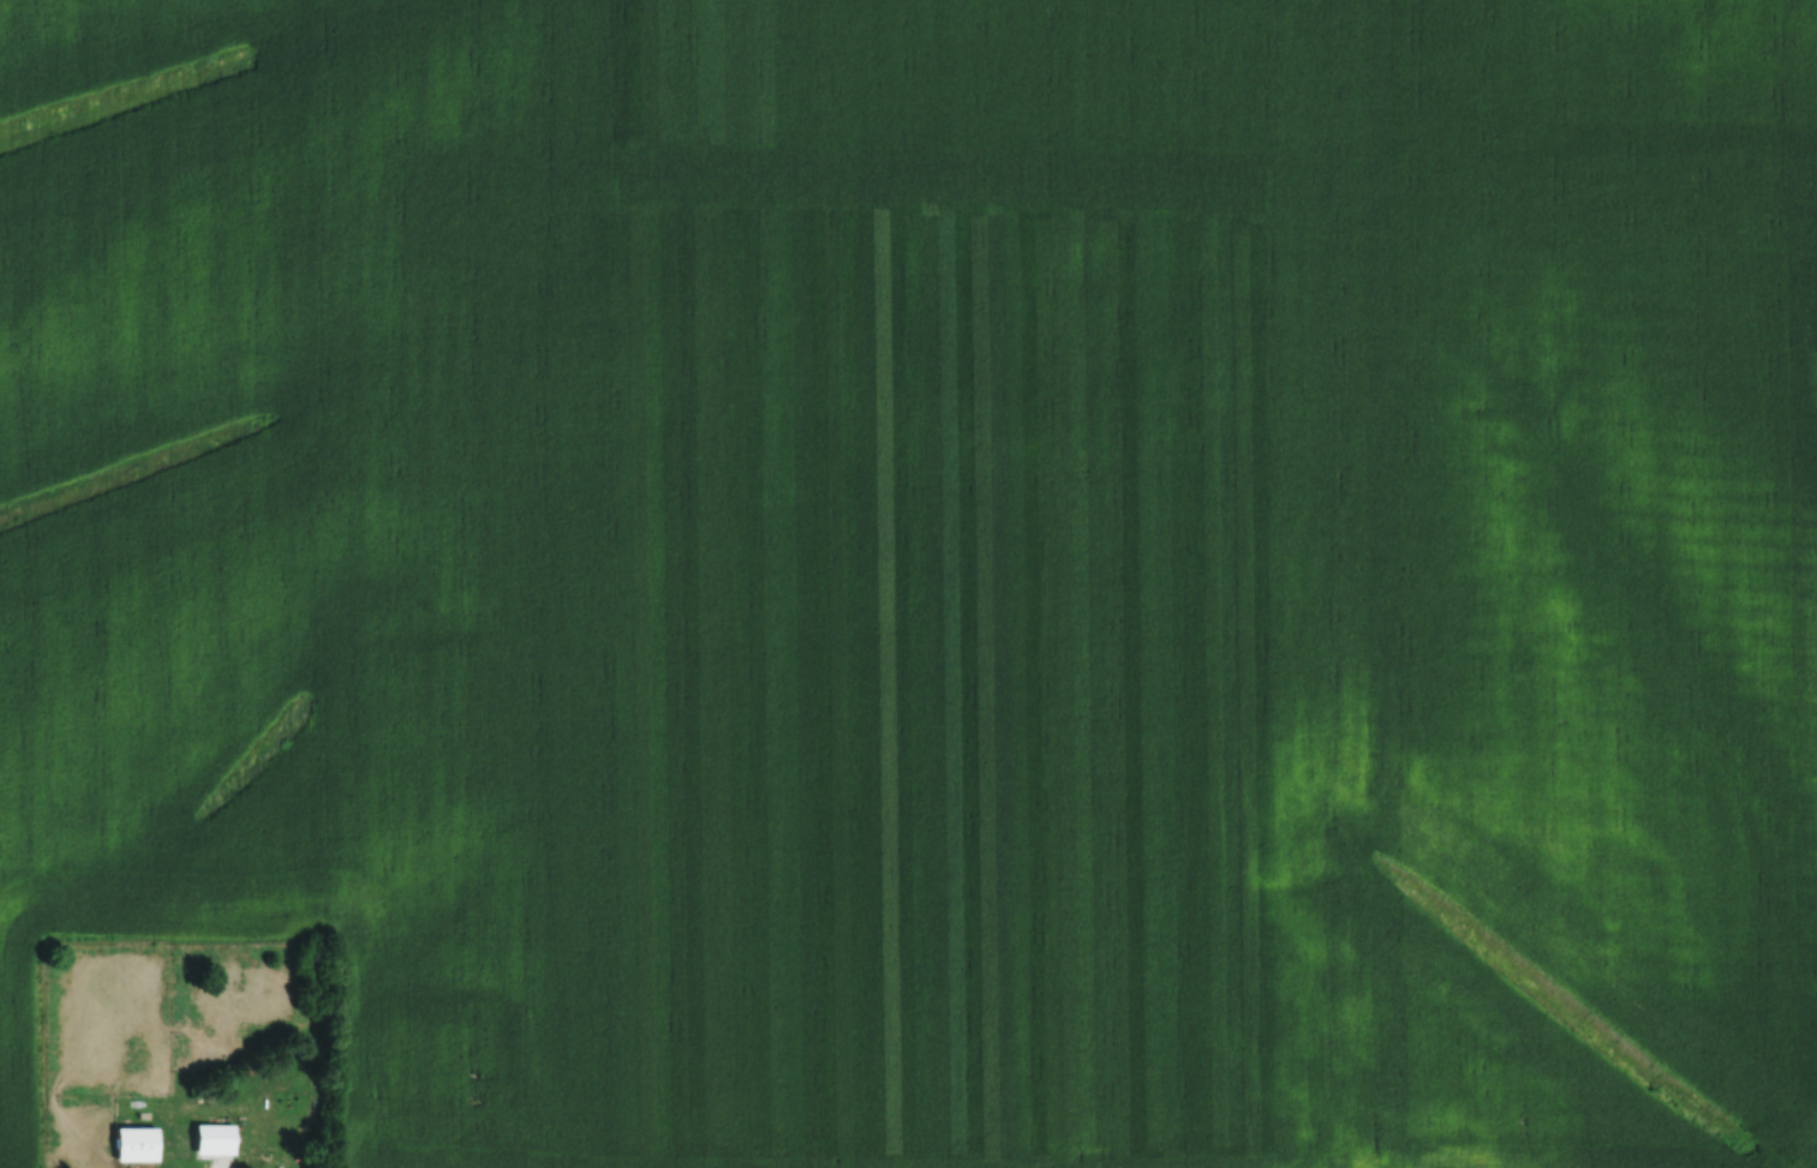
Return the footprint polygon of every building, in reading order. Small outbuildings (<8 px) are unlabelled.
[(190,1154),(230,1154),(230,1124),(190,1124),(190,1154)] [(153,1162),(153,1127),(110,1127),(110,1162),(153,1162)]
